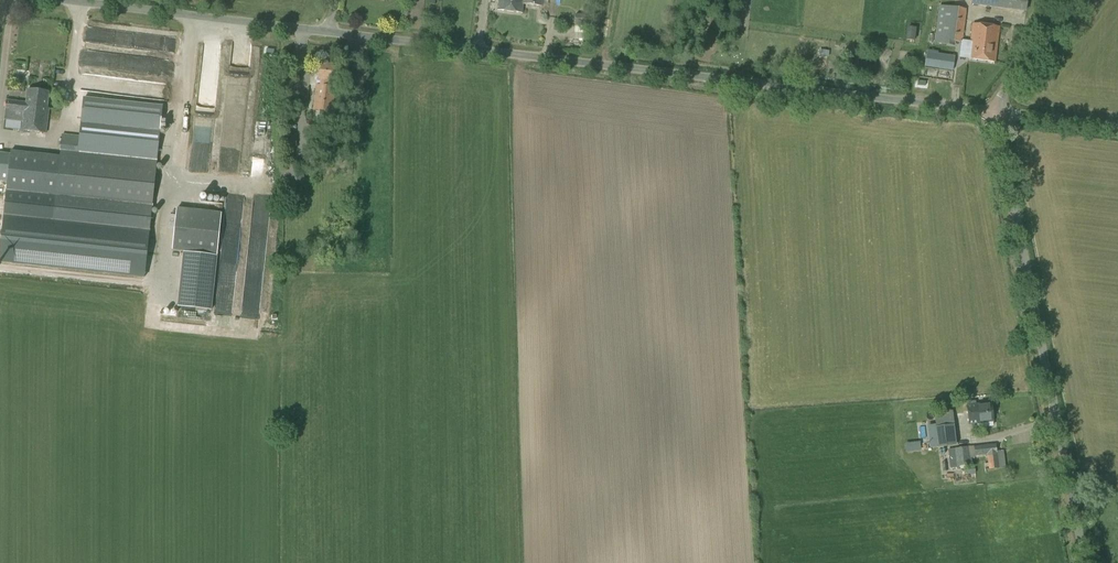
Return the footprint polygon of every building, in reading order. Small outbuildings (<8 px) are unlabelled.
[(524,0),(498,0),(497,10),(522,13),(523,4),(524,0)] [(1027,0),(972,0),(972,4),(1025,11),(1027,0)] [(962,43),(966,9),(938,5),(934,43),(954,46),(955,42),(962,43)] [(586,34),(587,15),(575,15),(574,33),(586,34)] [(967,42),(966,52),(969,53),(968,59),(994,63),(999,28),(973,24),(970,42),(967,42)] [(914,41),(916,28),(907,27),(906,40),(914,41)] [(234,42),(223,43),(223,65),(235,64),(234,42)] [(953,71),(955,56),(927,52),(925,67),(953,71)] [(320,86),(333,88),(334,82),(336,82),(338,66),(320,64),(318,80),(320,80),(320,86)] [(952,82),(953,72),(915,67),(915,72),(918,72),(918,77),(952,82)] [(335,89),(333,88),(320,86),(316,86),(313,109),(332,112),(335,89)] [(23,103),(21,122),(20,130),(46,133),(49,108),(47,108),(48,92),(27,90),(26,103),(23,103)] [(152,208),(161,119),(82,111),(79,136),(62,134),(60,157),(60,160),(48,159),(45,183),(57,185),(52,222),(148,233),(152,208)] [(183,151),(182,172),(191,172),(191,152),(183,151)] [(43,157),(7,153),(7,155),(0,155),(0,182),(4,183),(3,193),(38,197),(43,157)] [(177,204),(172,245),(216,250),(221,210),(177,204)] [(182,255),(176,309),(211,313),(216,258),(182,255)] [(992,426),(992,424),(993,424),(990,403),(966,405),(968,425),(976,424),(977,428),(992,426)] [(938,447),(956,445),(954,425),(935,427),(938,447)] [(996,444),(973,447),(975,457),(987,455),(988,463),(988,469),(989,470),(999,468),(996,444)] [(969,464),(967,447),(954,449),(957,467),(970,465),(969,464)]
